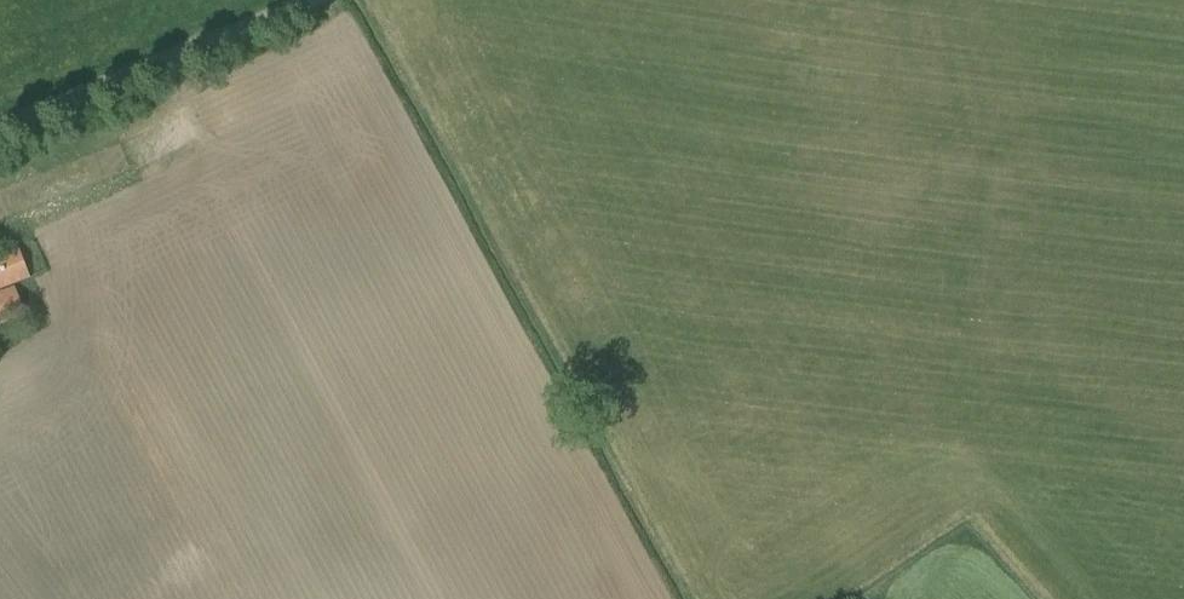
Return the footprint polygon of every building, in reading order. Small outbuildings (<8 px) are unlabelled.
[(18,248),(0,255),(0,290),(30,279),(18,248)] [(14,287),(0,293),(0,326),(25,315),(14,287)]
